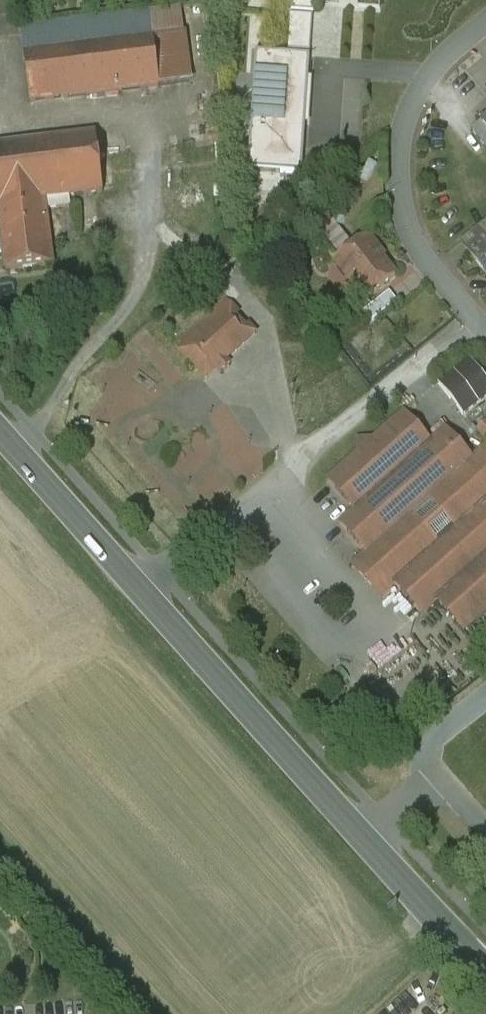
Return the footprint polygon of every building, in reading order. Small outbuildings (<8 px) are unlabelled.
[(15,14),(13,0),(0,0),(0,16),(15,14)] [(248,2),(288,5),(288,1),(293,1),(292,13),(314,14),(315,3),(340,4),(340,9),(359,10),(360,0),(249,0),(248,2)] [(182,9),(22,30),(26,56),(153,40),(185,35),(182,9)] [(286,56),(254,54),(245,170),(300,174),(311,17),(289,16),(286,56)] [(185,35),(153,40),(159,87),(191,82),(185,35)] [(153,40),(26,56),(32,104),(159,87),(153,40)] [(0,148),(0,207),(62,199),(104,194),(97,136),(0,148)] [(0,207),(0,213),(7,272),(54,266),(47,210),(53,210),(64,208),(62,199),(0,207)] [(64,208),(53,210),(57,245),(80,241),(76,206),(64,208)] [(328,234),(347,251),(358,239),(339,222),(328,234)] [(471,236),(479,245),(485,239),(485,224),(471,236)] [(385,258),(369,238),(336,264),(366,301),(396,278),(382,261),(385,258)] [(468,253),(485,275),(485,239),(479,245),(468,253)] [(240,249),(214,274),(227,287),(253,262),(240,249)] [(379,318),(403,301),(397,291),(372,308),(379,318)] [(225,300),(176,345),(207,378),(256,334),(249,326),(245,329),(235,319),(239,316),(225,300)] [(446,431),(431,444),(405,415),(375,441),(359,439),(358,441),(359,456),(329,483),(356,513),(341,526),(375,564),(374,566),(374,571),(381,579),(386,579),(388,578),(423,617),(438,603),(464,633),(485,613),(485,475),(446,431)]
